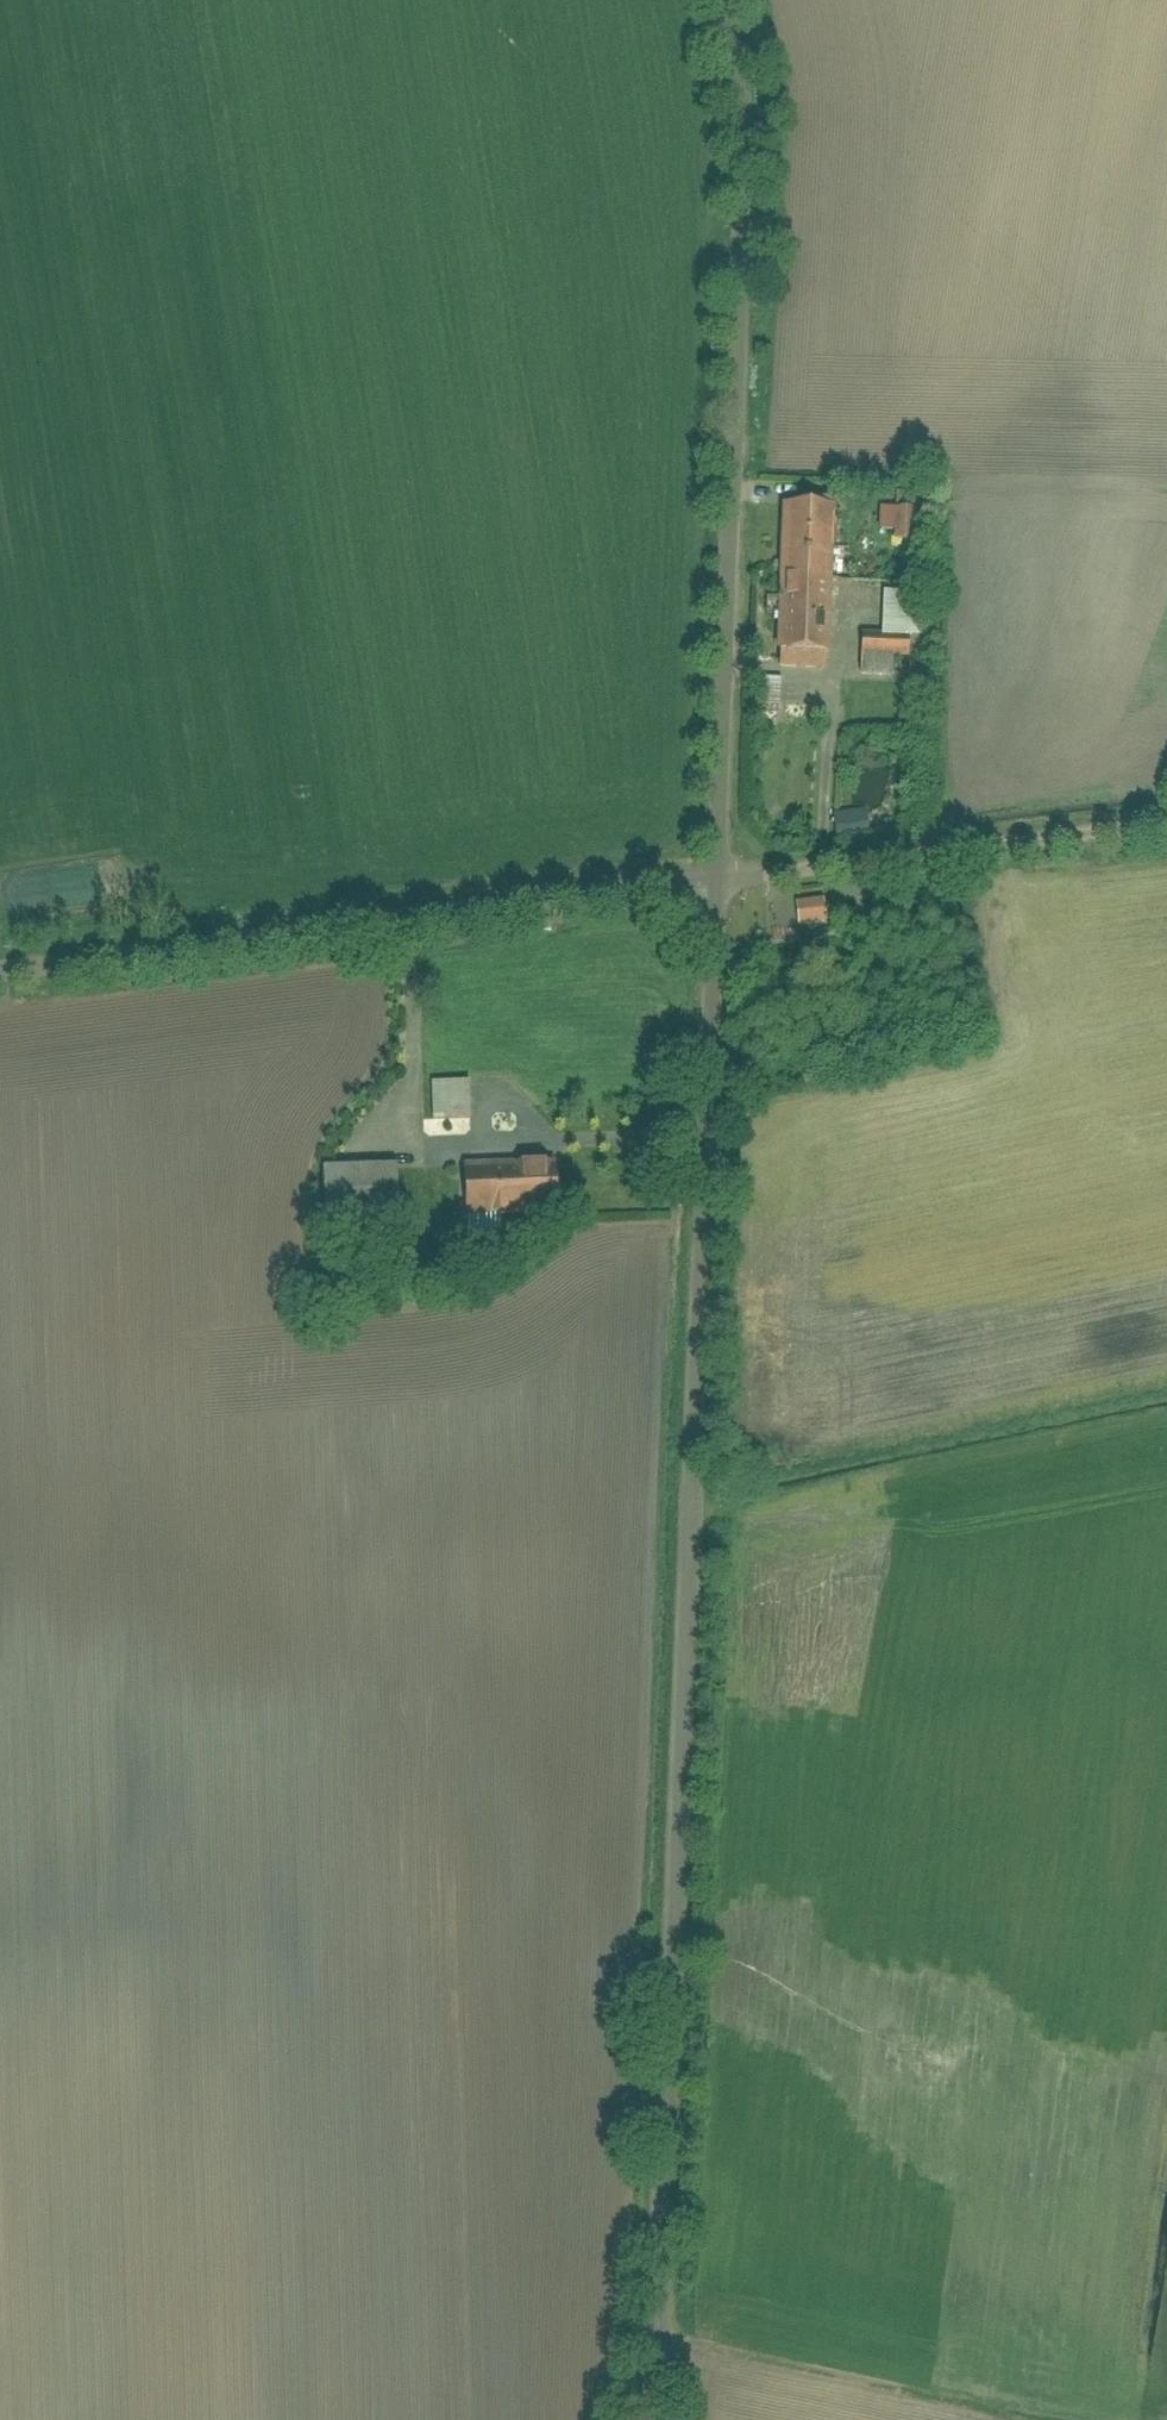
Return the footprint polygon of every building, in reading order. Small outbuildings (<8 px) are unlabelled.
[(816,504),(779,504),(777,655),(814,656),(816,504)] [(891,518),(889,550),(905,551),(907,519),(891,518)] [(862,673),(838,674),(840,728),(898,726),(896,676),(886,676),(885,656),(896,656),(895,635),(860,636),(862,673)] [(753,698),(775,702),(778,682),(756,678),(753,698)] [(862,812),(829,814),(831,838),(864,836),(862,812)] [(791,903),(792,928),(821,926),(819,901),(791,903)] [(438,1087),(436,1121),(478,1124),(480,1090),(438,1087)] [(505,1175),(431,1175),(431,1235),(489,1235),(489,1213),(558,1213),(558,1177),(537,1177),(537,1155),(505,1155),(505,1175)] [(387,1167),(319,1171),(322,1217),(389,1213),(387,1167)]
